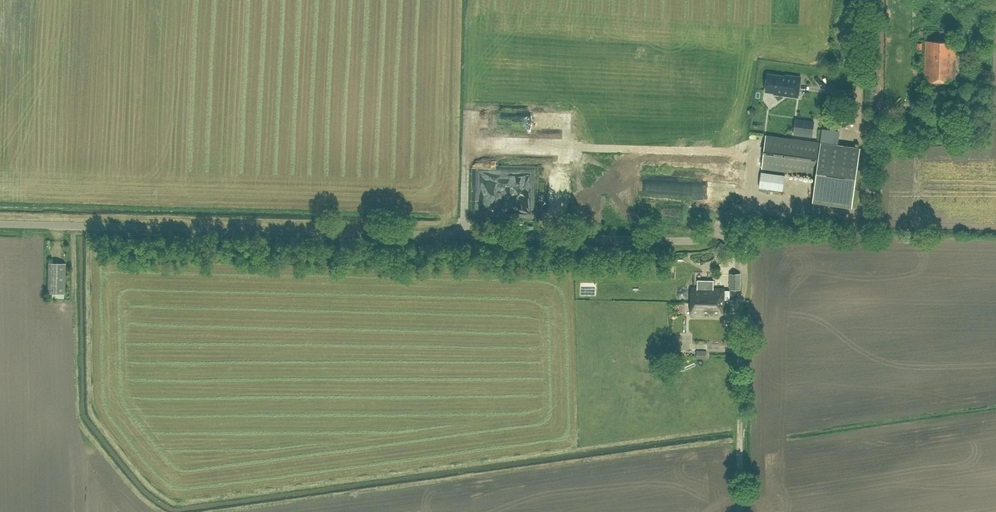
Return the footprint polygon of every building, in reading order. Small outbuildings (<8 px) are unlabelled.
[(956,42),(926,41),(924,81),(955,82),(956,42)] [(972,61),(962,60),(961,68),(972,69),(972,61)] [(794,98),(797,79),(781,77),(781,78),(763,76),(761,93),(769,94),(769,95),(794,98)] [(807,119),(804,136),(812,137),(814,120),(807,119)] [(766,135),(761,168),(816,176),(812,202),(852,207),(860,148),(766,135)] [(665,272),(677,271),(676,261),(664,262),(665,272)] [(65,263),(48,262),(48,293),(64,294),(65,263)] [(740,274),(729,274),(729,290),(740,290),(740,274)] [(725,288),(691,288),(691,316),(724,317),(725,299),(730,299),(730,291),(725,291),(725,288)] [(709,359),(709,351),(699,352),(699,359),(709,359)]
